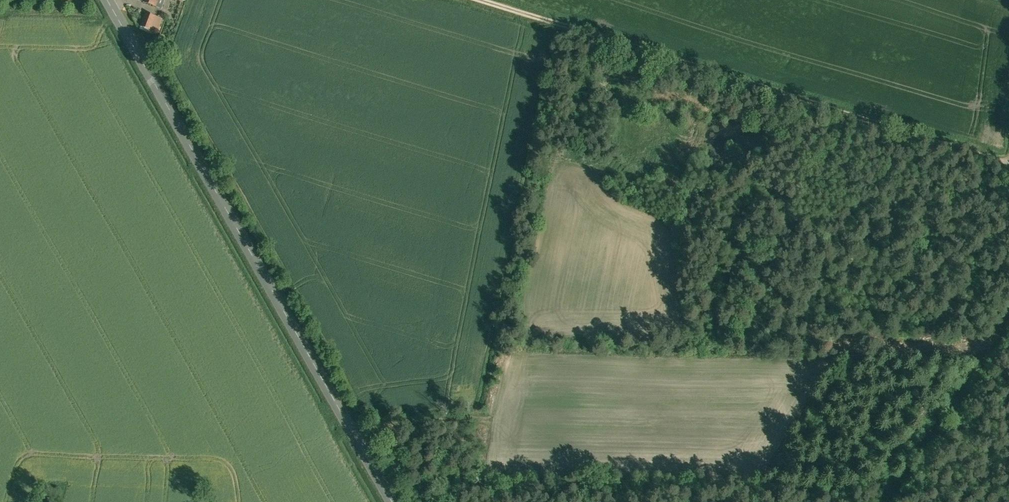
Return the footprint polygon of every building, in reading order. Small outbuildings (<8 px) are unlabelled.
[(160,14),(151,10),(146,24),(155,27),(160,14)] [(161,56),(166,46),(157,41),(152,51),(161,56)]
